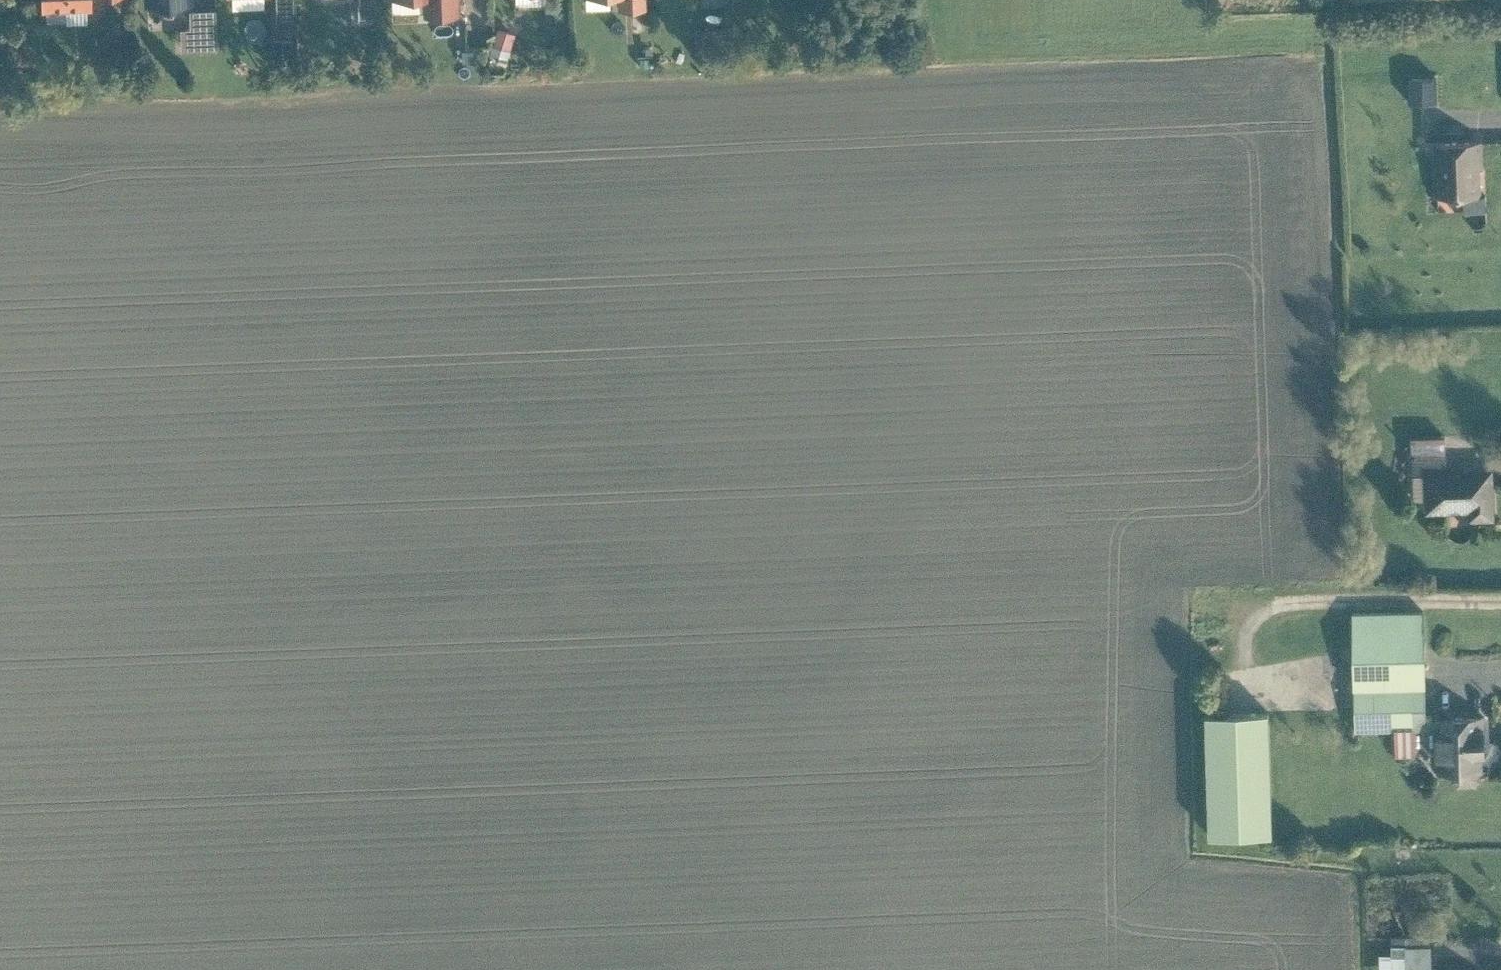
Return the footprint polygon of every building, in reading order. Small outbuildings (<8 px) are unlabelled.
[(43,10),(93,8),(93,0),(43,0),(43,10)] [(276,40),(295,39),(294,0),(275,0),(276,40)] [(357,20),(373,20),(373,0),(357,0),(357,20)] [(434,13),(458,12),(458,0),(433,0),(434,13)] [(216,7),(188,8),(189,28),(181,28),(181,49),(217,49),(216,7)] [(513,31),(499,25),(492,43),(506,48),(513,31)] [(368,36),(353,31),(349,43),(364,48),(368,36)] [(1438,75),(1411,76),(1412,102),(1440,100),(1438,75)] [(1478,140),(1433,142),(1434,196),(1480,194),(1478,140)] [(1446,437),(1410,438),(1411,506),(1425,506),(1425,511),(1465,510),(1465,519),(1496,519),(1495,466),(1446,467),(1446,437)] [(1425,609),(1352,611),(1355,729),(1428,727),(1425,609)] [(1207,714),(1212,837),(1275,835),(1270,712),(1207,714)] [(1481,716),(1434,717),(1435,768),(1451,768),(1451,782),(1482,782),(1481,716)] [(1432,935),(1407,936),(1408,969),(1433,969),(1432,935)]
